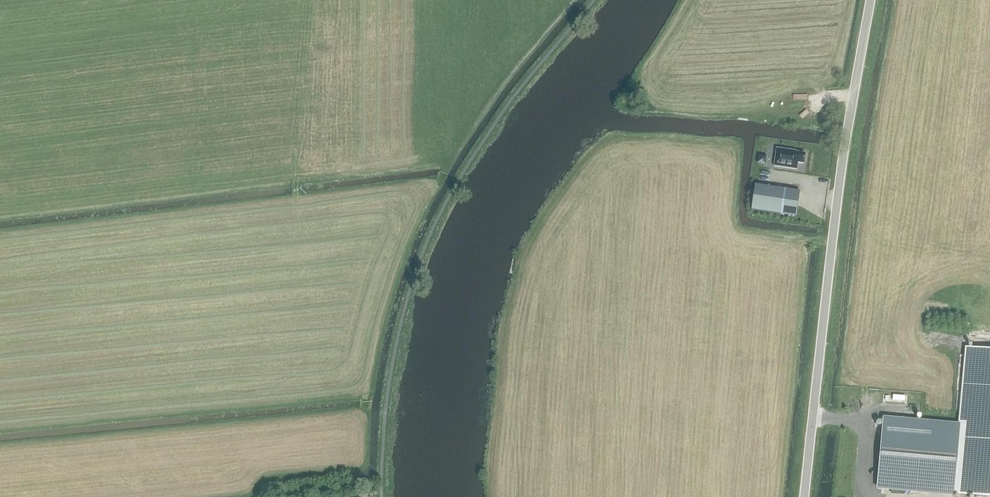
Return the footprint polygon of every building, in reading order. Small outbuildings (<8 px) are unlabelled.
[(802,98),(787,102),(789,107),(803,103),(802,98)] [(776,148),(774,166),(796,169),(797,162),(803,163),(805,153),(795,152),(795,151),(776,148)] [(797,191),(753,185),(750,210),(794,216),(797,191)] [(877,486),(989,496),(989,350),(967,348),(960,426),(883,419),(877,486)]
